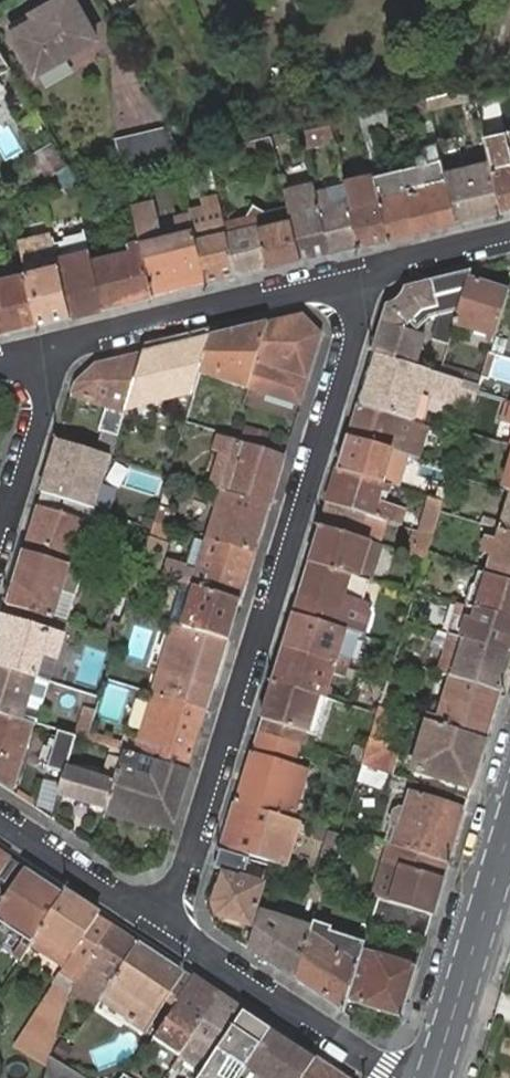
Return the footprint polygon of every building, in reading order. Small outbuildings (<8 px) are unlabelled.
[(13,31),(37,72),(97,37),(77,0),(54,0),(33,12),(36,18),(13,31)] [(112,16),(137,3),(135,0),(104,0),(112,16)] [(0,48),(0,73),(11,66),(0,48)] [(427,97),(427,99),(429,107),(476,96),(474,86),(459,89),(440,94),(427,97)] [(427,99),(427,97),(417,100),(423,122),(426,136),(421,137),(423,145),(420,145),(424,162),(402,168),(416,231),(457,221),(445,172),(442,158),(438,141),(433,120),(429,107),(427,99)] [(390,123),(387,107),(360,113),(374,175),(376,179),(380,199),(389,237),(416,231),(402,168),(381,172),(371,128),(390,123)] [(330,120),(301,127),(305,145),(334,138),(330,120)] [(185,156),(168,127),(115,140),(122,171),(123,170),(177,158),(185,156)] [(286,138),(284,132),(276,134),(277,140),(286,138)] [(486,138),(490,156),(491,161),(502,209),(509,208),(509,132),(486,138)] [(275,150),(271,134),(239,142),(243,159),(275,150)] [(37,154),(50,177),(65,168),(52,145),(37,154)] [(491,161),(445,172),(457,221),(502,209),(491,161)] [(50,177),(56,187),(74,182),(79,182),(69,165),(65,168),(50,177)] [(345,183),(351,205),(360,244),(389,237),(380,199),(376,179),(374,175),(373,172),(344,179),(345,183)] [(284,190),(286,198),(288,206),(291,217),(300,258),(330,251),(316,190),(314,183),(284,190)] [(351,205),(345,183),(316,190),(330,251),(360,244),(351,205)] [(207,281),(236,274),(224,221),(221,208),(219,201),(217,193),(203,197),(205,205),(205,206),(190,210),(191,213),(191,216),(193,222),(194,228),(196,235),(207,281)] [(142,247),(153,294),(207,281),(196,235),(194,228),(193,222),(191,216),(191,213),(177,217),(182,233),(162,239),(152,202),(132,206),(137,227),(139,236),(142,247)] [(236,274),(268,266),(259,225),(256,213),(254,205),(253,202),(247,216),(224,221),(236,274)] [(268,266),(300,258),(291,217),(288,206),(266,211),(253,202),(256,213),(259,225),(268,266)] [(71,314),(104,306),(92,259),(90,249),(86,231),(65,236),(66,239),(55,242),(55,245),(58,257),(71,314)] [(39,321),(71,314),(58,257),(55,245),(55,242),(53,234),(20,243),(23,253),(24,256),(26,265),(27,272),(39,321)] [(92,259),(104,306),(153,294),(142,247),(139,236),(127,239),(130,251),(115,254),(99,257),(92,259)] [(20,273),(27,272),(26,265),(24,256),(17,258),(20,273)] [(39,321),(27,272),(20,273),(0,278),(0,326),(1,331),(39,321)] [(373,354),(415,368),(425,336),(414,333),(415,331),(417,329),(429,318),(440,316),(459,311),(469,280),(471,274),(432,283),(406,290),(406,291),(405,292),(405,293),(404,295),(403,296),(402,297),(401,299),(400,300),(399,300),(398,302),(397,303),(395,303),(394,305),(393,305),(392,306),(390,307),(389,307),(387,307),(373,354)] [(509,292),(469,280),(459,311),(455,325),(489,337),(487,342),(493,343),(494,338),(507,296),(509,292)] [(459,311),(440,316),(433,339),(448,344),(455,325),(459,311)] [(303,315),(268,323),(255,365),(248,388),(250,389),(300,405),(308,382),(322,334),(303,315)] [(239,331),(210,337),(201,372),(194,393),(185,423),(201,427),(210,396),(208,395),(213,377),(248,388),(255,365),(268,323),(239,331)] [(142,354),(125,410),(194,393),(201,372),(210,337),(142,354)] [(499,339),(495,355),(505,358),(509,342),(499,339)] [(100,455),(105,456),(110,457),(116,437),(124,412),(125,410),(142,354),(96,365),(75,384),(71,396),(106,407),(98,432),(103,433),(96,454),(100,455)] [(451,378),(439,375),(418,368),(415,368),(373,354),(370,363),(357,405),(402,420),(411,423),(412,423),(422,392),(457,404),(459,398),(474,403),(475,400),(478,393),(480,386),(462,381),(461,379),(452,377),(451,378)] [(495,355),(490,354),(483,376),(488,377),(495,355)] [(442,365),(439,375),(451,378),(452,377),(461,379),(463,372),(442,365)] [(463,372),(461,379),(462,381),(482,377),(463,372)] [(459,398),(457,404),(473,409),(474,403),(459,398)] [(502,444),(509,447),(509,403),(508,403),(504,419),(509,420),(502,444)] [(402,420),(357,405),(348,437),(392,451),(401,454),(411,458),(417,459),(420,461),(430,429),(427,428),(412,423),(411,423),(402,420)] [(242,427),(238,439),(265,447),(269,435),(242,427)] [(392,451),(348,437),(338,469),(381,483),(390,486),(401,489),(411,458),(401,454),(392,451)] [(220,459),(211,488),(215,489),(224,492),(270,505),(284,459),(220,439),(217,450),(222,452),(221,456),(220,459)] [(42,495),(95,511),(100,493),(94,492),(100,472),(105,456),(100,455),(96,454),(86,450),(58,441),(53,457),(42,495)] [(381,483),(338,469),(327,504),(364,515),(387,522),(399,526),(404,510),(384,504),(374,502),(377,492),(387,495),(390,486),(381,483)] [(219,510),(210,539),(255,554),(270,505),(224,492),(215,489),(213,497),(222,500),(219,510)] [(146,508),(155,511),(160,494),(151,491),(146,508)] [(384,504),(387,495),(377,492),(374,502),(384,504)] [(91,524),(95,511),(42,495),(38,507),(24,552),(70,568),(77,570),(84,548),(91,524)] [(210,508),(219,510),(222,500),(213,497),(210,508)] [(440,513),(443,502),(431,499),(422,533),(433,536),(440,513)] [(482,525),(501,531),(509,534),(509,502),(504,524),(484,518),(482,525)] [(364,515),(327,504),(320,527),(357,539),(357,538),(364,515)] [(160,505),(154,523),(169,527),(175,511),(160,505)] [(387,522),(364,515),(357,538),(370,542),(379,544),(380,545),(387,522)] [(154,523),(152,529),(149,539),(141,566),(139,570),(149,574),(155,575),(164,544),(169,527),(154,523)] [(357,539),(320,527),(309,562),(350,575),(359,578),(368,581),(379,544),(370,542),(357,538),(357,539)] [(433,536),(422,533),(418,531),(411,555),(426,559),(428,553),(433,536)] [(488,571),(509,578),(509,534),(501,531),(497,545),(488,541),(483,554),(493,557),(488,571)] [(195,587),(240,602),(255,554),(210,539),(208,546),(195,541),(187,567),(172,562),(166,579),(183,584),(186,585),(195,587)] [(70,568),(24,552),(7,606),(54,620),(70,568)] [(348,632),(362,636),(369,613),(368,606),(365,606),(361,604),(366,587),(371,588),(372,583),(368,581),(359,578),(350,575),(309,562),(304,579),(299,597),(293,615),(345,630),(348,632)] [(77,570),(70,568),(54,620),(65,623),(81,571),(77,570)] [(139,570),(133,588),(129,600),(127,609),(137,613),(149,574),(139,570)] [(509,621),(509,583),(487,577),(478,574),(473,590),(483,593),(477,611),(509,621)] [(129,600),(133,588),(121,583),(116,597),(129,600)] [(183,627),(185,628),(228,642),(240,602),(195,587),(186,585),(183,584),(181,590),(181,591),(193,595),(183,627)] [(361,604),(365,606),(371,588),(366,587),(361,604)] [(468,608),(469,609),(477,611),(483,593),(473,590),(468,608)] [(179,597),(171,624),(176,625),(183,627),(193,595),(181,591),(179,597)] [(127,609),(129,600),(116,597),(109,622),(122,626),(127,609)] [(54,620),(7,606),(3,620),(0,630),(0,667),(37,678),(44,657),(56,661),(63,639),(68,624),(54,620)] [(509,655),(509,621),(477,611),(469,609),(468,608),(459,606),(456,617),(450,637),(451,637),(460,639),(465,641),(509,655)] [(341,642),(345,630),(293,615),(288,632),(283,649),(334,665),(347,669),(350,660),(337,656),(341,642)] [(105,635),(118,639),(122,626),(109,622),(105,635)] [(157,687),(166,690),(172,673),(184,633),(185,628),(183,627),(176,625),(174,631),(162,670),(157,687)] [(156,686),(154,694),(164,698),(207,710),(228,642),(185,628),(184,633),(172,673),(166,690),(157,687),(156,686)] [(438,632),(436,641),(448,645),(439,673),(451,677),(454,678),(501,693),(509,663),(509,655),(465,641),(460,639),(451,637),(450,637),(438,632)] [(345,679),(347,669),(334,665),(283,649),(277,666),(272,683),(316,696),(324,699),(328,688),(331,675),(345,679)] [(0,667),(0,714),(23,721),(29,703),(44,708),(52,683),(50,682),(45,681),(37,678),(0,667)] [(429,714),(427,723),(428,723),(486,742),(501,693),(454,678),(451,677),(439,717),(429,714)] [(316,696),(272,683),(261,720),(257,732),(298,745),(302,745),(305,734),(314,737),(319,720),(310,717),(316,696)] [(141,757),(159,763),(160,763),(188,771),(207,710),(164,698),(154,694),(140,740),(128,737),(124,752),(141,757)] [(325,700),(324,699),(316,696),(310,717),(319,720),(325,700)] [(391,711),(379,708),(377,716),(370,739),(381,742),(391,711)] [(86,710),(77,737),(88,740),(90,734),(95,713),(86,710)] [(33,724),(23,721),(0,714),(0,785),(11,792),(33,724)] [(415,771),(472,789),(486,742),(428,723),(415,771)] [(14,795),(36,725),(33,724),(11,792),(14,795)] [(67,769),(77,737),(64,733),(59,732),(49,768),(66,773),(67,769)] [(298,745),(257,732),(251,752),(235,804),(281,817),(291,820),(293,814),(283,810),(294,773),(305,777),(307,770),(296,766),(293,765),(298,745)] [(90,734),(88,740),(99,744),(101,737),(90,734)] [(302,745),(311,748),(314,737),(305,734),(302,745)] [(381,742),(370,739),(366,750),(366,753),(363,763),(362,766),(387,774),(393,777),(398,763),(377,756),(381,742)] [(350,759),(363,763),(366,753),(366,750),(354,746),(350,759)] [(124,752),(122,762),(119,771),(115,784),(107,810),(149,823),(170,829),(188,771),(160,763),(159,763),(153,782),(134,776),(141,757),(124,752)] [(103,780),(67,769),(66,773),(59,794),(81,802),(88,803),(107,810),(115,784),(119,771),(122,762),(110,759),(103,780)] [(387,774),(362,766),(357,780),(383,789),(387,774)] [(293,814),(305,777),(294,773),(283,810),(293,814)] [(393,840),(391,846),(406,851),(449,864),(465,812),(410,795),(405,810),(400,809),(394,812),(390,823),(394,829),(396,830),(395,835),(393,840)] [(281,817),(235,804),(222,848),(280,866),(285,867),(298,823),(293,821),(291,820),(281,817)] [(390,903),(406,851),(391,846),(388,845),(372,897),(379,899),(390,903)] [(333,861),(336,853),(325,850),(322,858),(333,861)] [(406,851),(390,903),(433,917),(449,864),(406,851)] [(2,896),(22,866),(11,859),(0,852),(0,899),(2,896)] [(245,874),(249,860),(221,852),(216,869),(238,876),(245,874)] [(316,879),(327,883),(333,861),(322,858),(316,879)] [(21,961),(42,931),(66,894),(26,869),(0,907),(0,915),(14,925),(27,933),(13,956),(21,961)] [(255,928),(260,913),(254,912),(263,887),(246,882),(245,883),(233,879),(233,882),(223,879),(219,895),(217,894),(214,905),(217,917),(226,919),(225,923),(239,927),(241,924),(250,927),(250,926),(255,928)] [(99,917),(66,894),(42,931),(21,961),(31,968),(41,950),(50,936),(75,953),(66,966),(54,983),(70,993),(70,992),(73,983),(112,925),(99,917)] [(390,903),(379,899),(372,922),(426,938),(433,917),(390,903)] [(312,930),(260,913),(255,928),(248,949),(296,980),(310,937),(312,930)] [(322,925),(314,923),(312,930),(310,937),(296,980),(344,1013),(347,1001),(358,968),(362,953),(364,946),(365,944),(330,933),(331,928),(322,925)] [(140,943),(112,925),(73,983),(100,1001),(102,997),(111,984),(140,943)] [(50,936),(41,950),(66,966),(75,953),(50,936)] [(127,1020),(145,1032),(166,1000),(176,1007),(194,979),(183,972),(140,943),(111,984),(102,997),(131,1016),(127,1020)] [(362,1006),(402,1019),(416,970),(377,958),(367,954),(362,953),(358,968),(347,1001),(362,1006)] [(174,1046),(183,1051),(187,1044),(219,996),(194,979),(176,1007),(162,1027),(179,1038),(174,1046)] [(70,993),(54,983),(17,1043),(48,1064),(50,1060),(50,1058),(57,1035),(70,993)] [(73,983),(70,992),(95,1009),(96,1007),(100,1001),(73,983)] [(172,1066),(179,1071),(187,1060),(204,1072),(212,1060),(244,1012),(219,996),(187,1044),(183,1051),(172,1066)] [(271,1031),(244,1012),(212,1060),(204,1072),(200,1077),(240,1077),(271,1031)] [(271,1031),(248,1067),(264,1077),(304,1077),(315,1060),(271,1031)] [(73,1051),(63,1044),(56,1054),(66,1061),(73,1051)] [(45,1077),(83,1077),(50,1058),(50,1060),(45,1077)] [(315,1060),(304,1077),(343,1077),(315,1060)]
